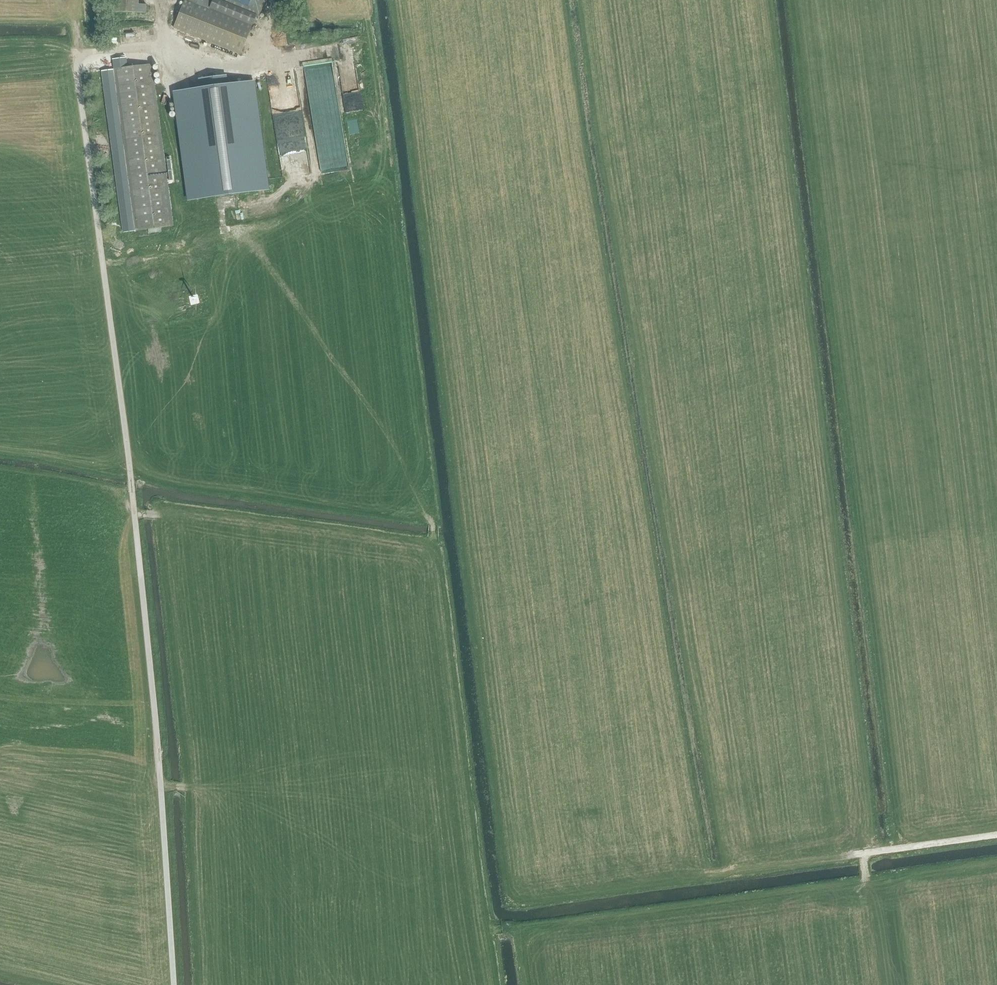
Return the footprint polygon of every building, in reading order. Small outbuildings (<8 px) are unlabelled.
[(113,12),(146,13),(146,4),(138,4),(139,0),(113,0),(113,12)] [(265,0),(185,0),(174,28),(240,54),(256,15),(258,16),(265,0)] [(175,226),(152,65),(128,68),(126,58),(113,60),(138,232),(175,226)] [(175,92),(189,199),(266,189),(252,82),(227,85),(225,76),(199,80),(200,89),(175,92)] [(350,133),(360,132),(358,118),(348,119),(350,133)] [(331,132),(311,134),(311,142),(325,140),(326,147),(344,146),(342,126),(338,127),(338,133),(331,133),(331,132)] [(347,160),(320,161),(319,152),(312,152),(312,155),(317,155),(318,168),(323,168),(323,170),(347,168),(347,160)]
